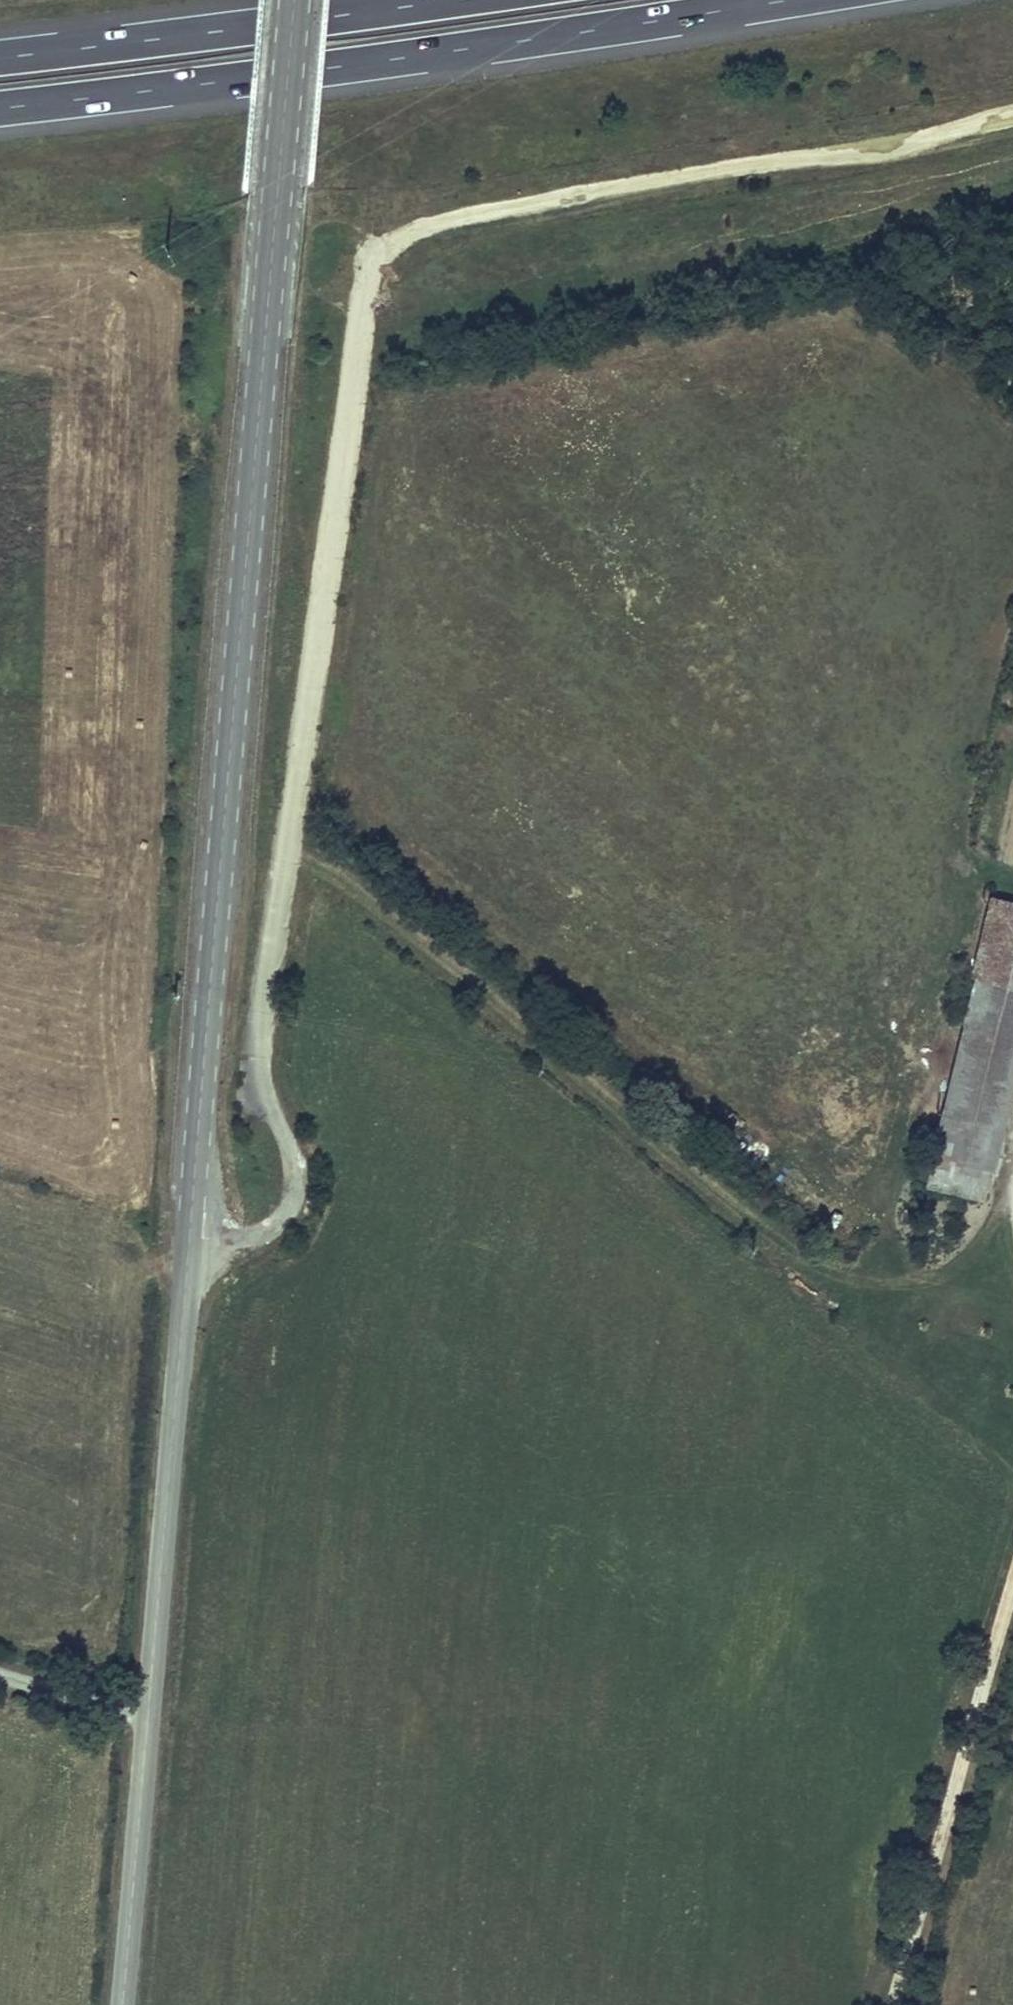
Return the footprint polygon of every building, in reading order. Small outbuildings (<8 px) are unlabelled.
[(995,899),(976,983),(1012,992),(1012,903),(995,899)] [(944,1118),(1007,1131),(1010,1129),(1012,1118),(1012,992),(976,983),(944,1118)] [(944,1118),(925,1192),(986,1206),(1007,1131),(944,1118)]
